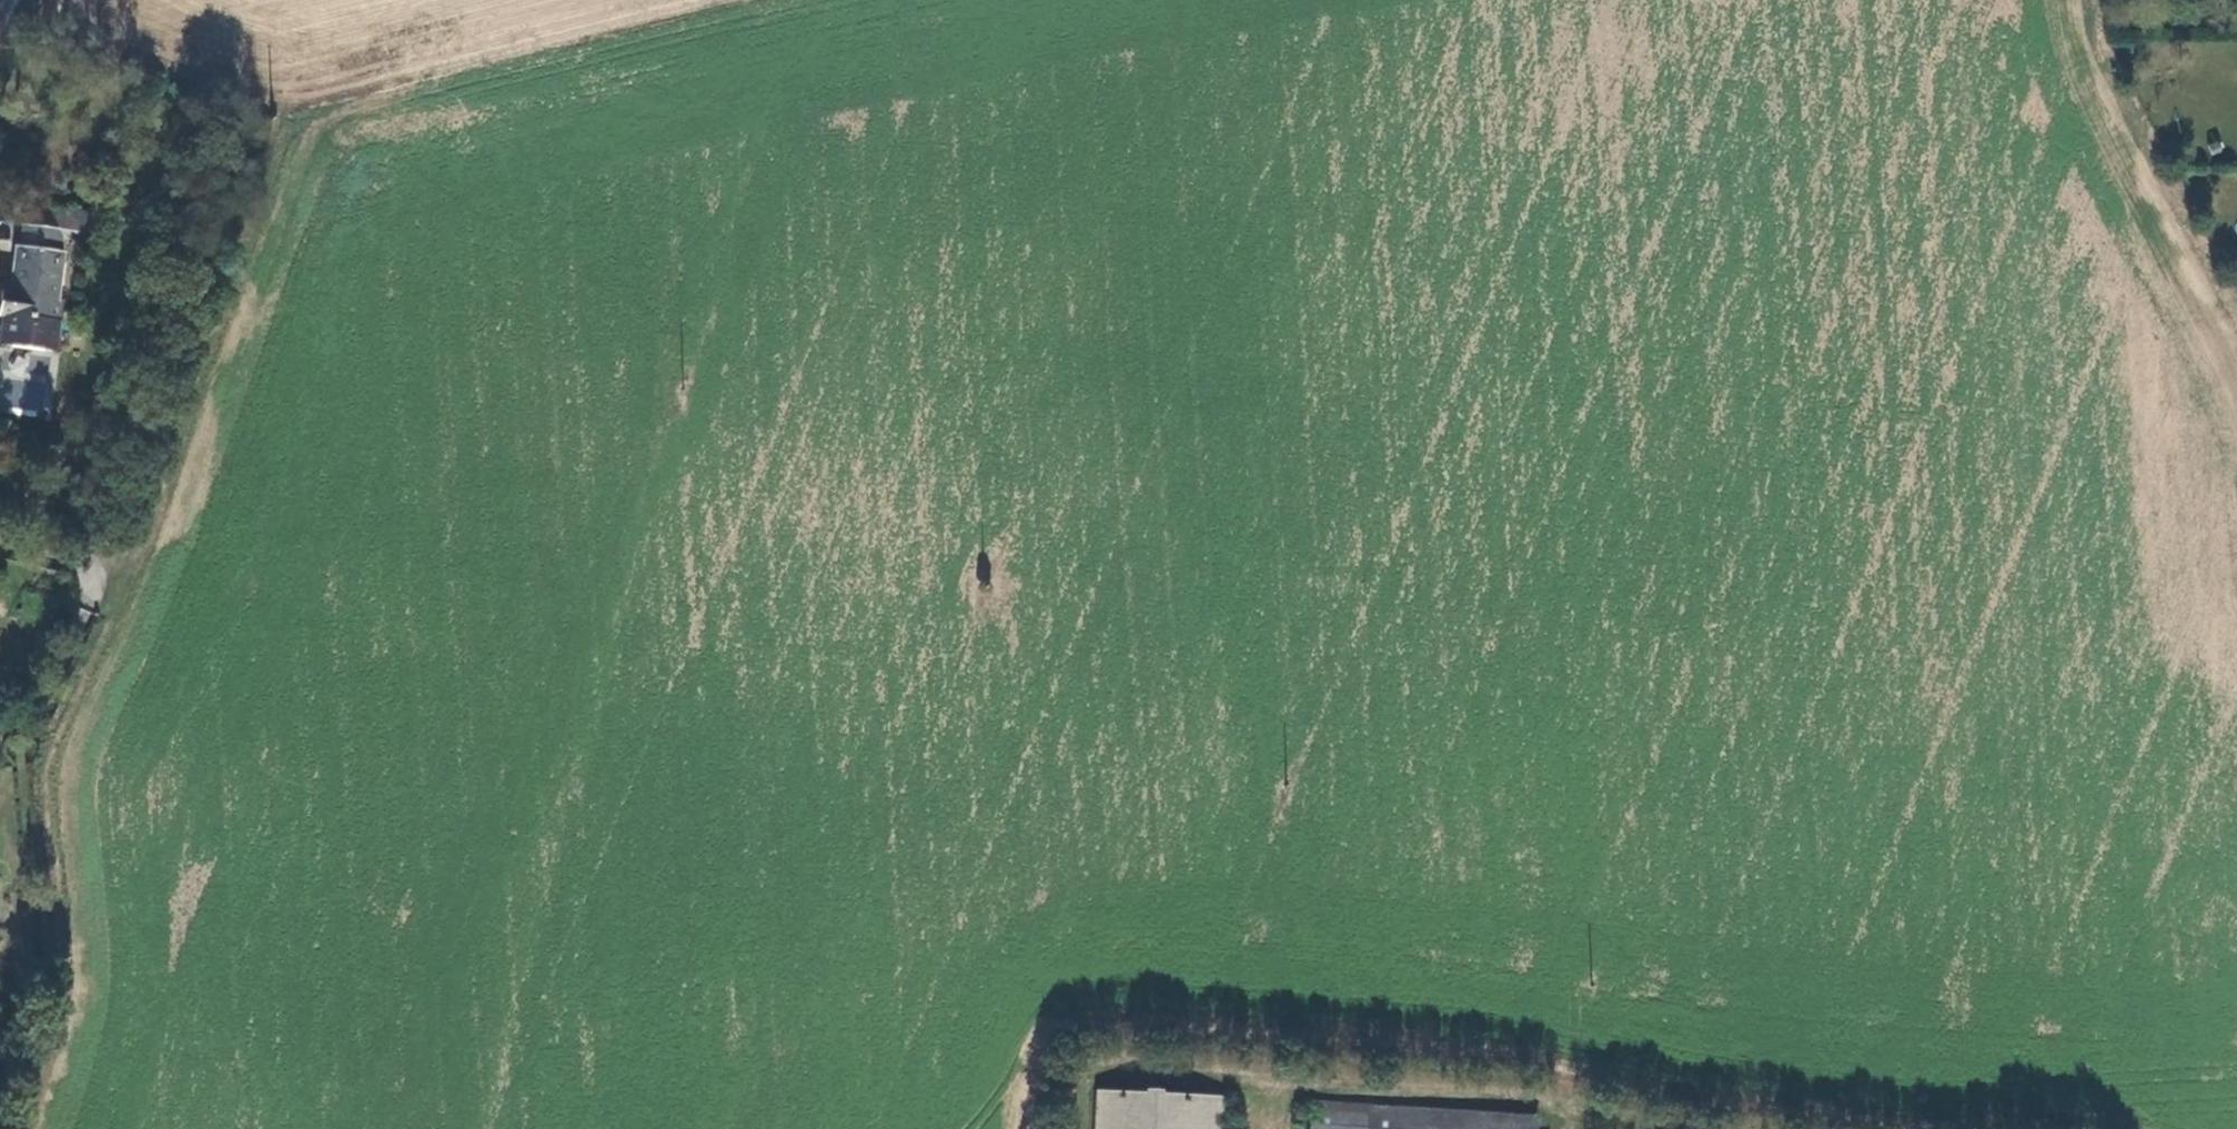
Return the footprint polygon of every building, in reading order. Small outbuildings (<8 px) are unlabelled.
[(24,230),(63,234),(65,215),(26,209),(22,230),(24,230)] [(2,348),(51,356),(53,347),(59,347),(62,327),(55,326),(65,257),(60,256),(63,234),(24,230),(21,251),(16,251),(9,296),(0,294),(0,317),(6,318),(2,348)] [(17,409),(45,413),(49,384),(21,380),(17,409)] [(1209,1096),(1097,1090),(1095,1128),(1208,1128),(1209,1096)] [(1209,1096),(1208,1128),(1223,1128),(1224,1096),(1209,1096)] [(1307,1128),(1535,1128),(1535,1117),(1309,1102),(1307,1128)]
